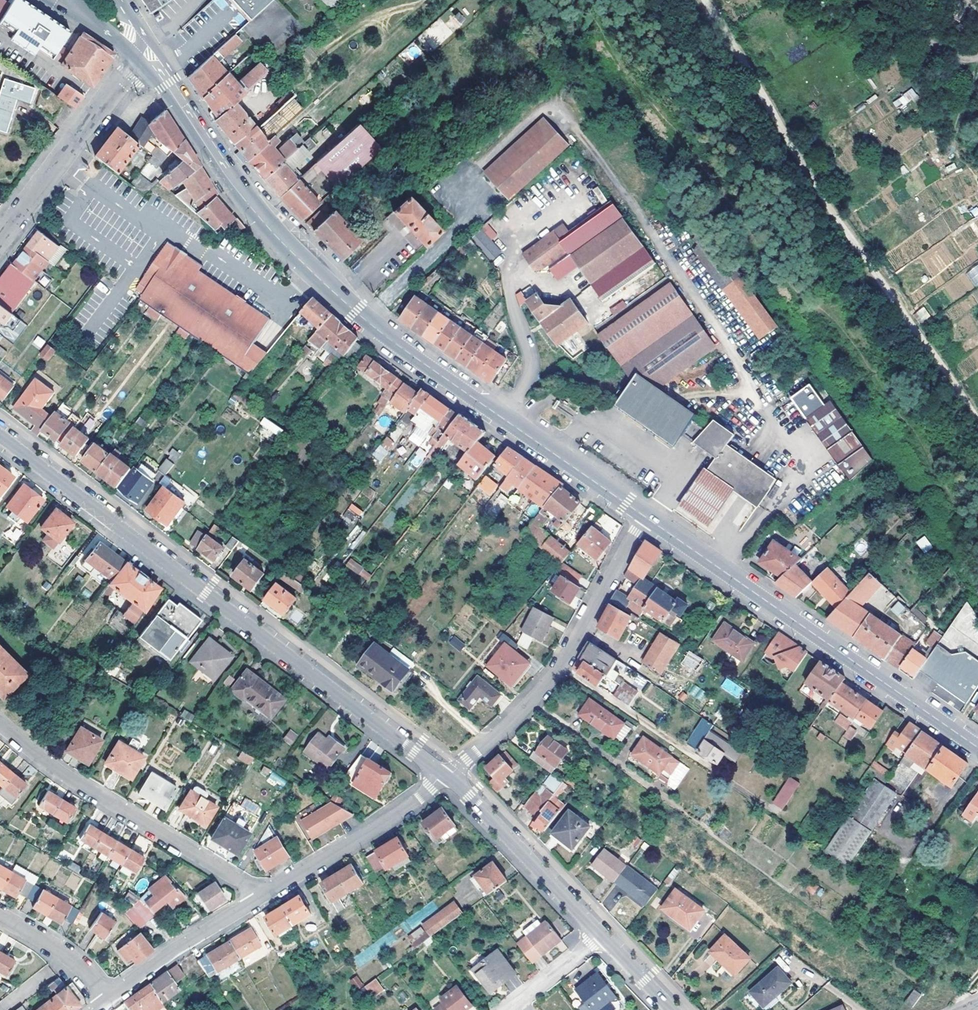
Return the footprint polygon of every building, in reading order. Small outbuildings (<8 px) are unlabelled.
[(0,22),(52,59),(53,58),(61,46),(71,32),(24,0),(13,0),(11,4),(2,20),(0,22)] [(4,0),(0,0),(0,19),(2,20),(11,4),(6,1),(4,0)] [(167,0),(142,0),(144,2),(151,14),(167,0)] [(249,21),(273,0),(230,0),(249,21)] [(330,15),(346,0),(316,0),(330,15)] [(91,87),(114,54),(84,34),(71,52),(61,46),(53,58),(63,64),(62,66),(91,87)] [(233,37),(193,73),(188,77),(194,87),(200,95),(202,100),(204,98),(228,76),(221,67),(217,63),(238,43),(233,37)] [(386,59),(379,51),(375,55),(381,63),(386,59)] [(279,62),(276,59),(268,67),(270,70),(279,62)] [(228,76),(204,98),(207,104),(210,107),(212,111),(217,118),(235,102),(266,73),(267,72),(260,65),(236,86),(228,76)] [(6,133),(13,113),(9,112),(14,98),(18,99),(24,101),(44,116),(59,97),(52,94),(4,79),(0,90),(0,131),(6,133)] [(58,96),(75,109),(84,97),(67,84),(58,96)] [(892,100),(896,109),(918,98),(914,89),(892,100)] [(63,101),(59,97),(44,116),(49,120),(63,101)] [(9,112),(13,113),(18,99),(14,98),(9,112)] [(235,102),(217,118),(214,120),(221,128),(231,140),(238,148),(241,151),(248,159),(274,135),(289,121),(296,115),(298,113),(302,109),(294,99),(259,130),(235,102)] [(165,109),(150,124),(144,119),(143,119),(140,124),(133,138),(141,145),(145,147),(155,131),(160,138),(175,150),(184,139),(177,128),(165,109)] [(293,125),(299,119),(298,118),(296,115),(289,121),(293,125)] [(487,172),(491,176),(550,121),(547,117),(487,172)] [(550,121),(491,176),(511,199),(571,144),(550,121)] [(330,151),(317,163),(339,186),(381,148),(359,125),(358,124),(340,142),(330,151)] [(118,173),(141,145),(133,138),(120,128),(108,143),(97,157),(118,173)] [(328,148),(330,151),(340,142),(328,128),(323,131),(323,136),(331,145),(328,148)] [(277,152),(272,148),(280,141),(274,135),(248,159),(257,170),(264,179),(300,145),(293,137),(277,152)] [(299,180),(290,170),(317,145),(311,137),(301,146),(300,145),(264,179),(271,186),(280,197),(298,181),(299,180)] [(175,150),(184,158),(159,181),(166,187),(179,179),(200,165),(184,139),(175,150)] [(159,169),(164,163),(171,155),(162,148),(155,156),(150,162),(159,169)] [(209,179),(200,165),(179,179),(198,208),(214,197),(218,194),(211,184),(209,179)] [(145,194),(145,195),(154,186),(151,184),(140,175),(132,185),(145,194)] [(291,208),(303,219),(320,204),(298,181),(280,197),(291,208)] [(602,203),(606,200),(597,187),(593,190),(602,203)] [(225,210),(214,197),(198,208),(193,211),(222,231),(230,223),(234,220),(228,213),(225,210)] [(421,209),(410,197),(394,210),(425,244),(440,231),(430,219),(431,218),(422,208),(421,209)] [(610,200),(559,235),(577,262),(603,298),(655,261),(610,200)] [(327,203),(320,210),(324,215),(331,209),(332,208),(327,203)] [(324,241),(344,222),(331,209),(324,215),(320,210),(307,223),(312,229),(324,241)] [(789,341),(697,213),(684,222),(777,350),(789,341)] [(230,223),(234,228),(232,230),(236,234),(245,227),(237,217),(234,220),(230,223)] [(344,222),(324,241),(329,247),(342,261),(363,241),(352,230),(354,228),(352,226),(349,228),(344,222)] [(577,262),(559,235),(554,228),(521,252),(533,267),(548,266),(550,265),(558,275),(577,262)] [(472,238),(491,260),(501,250),(482,229),(472,238)] [(31,246),(50,261),(61,246),(42,232),(36,239),(31,246)] [(142,285),(150,290),(175,253),(202,272),(206,267),(172,242),(142,285)] [(50,261),(31,246),(23,256),(16,265),(37,280),(52,262),(50,261)] [(63,246),(62,247),(61,246),(50,261),(52,262),(57,266),(70,250),(63,246)] [(143,300),(144,302),(164,315),(183,328),(202,341),(221,355),(251,375),(259,366),(243,355),(251,343),(269,317),(202,272),(175,253),(150,290),(143,300)] [(977,285),(977,264),(966,273),(976,286),(977,285)] [(26,297),(25,295),(37,280),(16,265),(4,280),(0,286),(0,303),(11,311),(14,313),(26,297)] [(437,273),(435,271),(421,285),(423,287),(437,273)] [(44,274),(38,281),(44,287),(51,280),(44,274)] [(428,287),(433,292),(444,279),(439,275),(428,287)] [(670,283),(598,333),(632,381),(616,403),(674,445),(697,414),(658,385),(714,346),(670,283)] [(528,300),(557,341),(588,320),(572,297),(571,298),(540,294),(539,293),(528,300)] [(418,297),(401,320),(410,326),(420,333),(433,342),(446,350),(455,357),(465,363),(479,373),(487,378),(492,381),(507,359),(418,297)] [(306,316),(321,329),(333,315),(326,308),(315,298),(294,324),(299,329),(305,323),(302,320),(306,316)] [(0,303),(0,324),(3,320),(11,311),(0,303)] [(148,314),(159,322),(163,316),(152,309),(148,314)] [(16,315),(14,313),(11,311),(3,320),(8,324),(16,315)] [(917,314),(924,324),(927,321),(921,311),(917,314)] [(328,342),(333,347),(345,357),(356,343),(359,339),(350,331),(333,315),(321,329),(310,341),(316,346),(320,350),(328,342)] [(179,327),(176,333),(185,338),(188,332),(179,327)] [(39,350),(45,342),(37,336),(32,344),(39,350)] [(310,341),(300,354),(305,359),(316,346),(310,341)] [(259,366),(268,355),(251,343),(243,355),(259,366)] [(356,343),(345,357),(352,363),(364,349),(356,343)] [(58,350),(50,344),(42,354),(49,360),(58,350)] [(332,356),(340,363),(345,357),(333,347),(329,353),(332,356)] [(323,368),(331,374),(340,363),(332,356),(323,368)] [(359,368),(385,387),(375,401),(379,404),(374,411),(376,413),(382,406),(384,408),(388,400),(390,389),(395,383),(398,385),(401,381),(397,378),(379,365),(368,356),(359,368)] [(814,378),(802,363),(778,381),(788,396),(814,378)] [(15,386),(0,375),(0,397),(4,400),(15,386)] [(53,417),(44,408),(56,392),(38,379),(15,408),(36,424),(31,430),(39,436),(43,429),(53,417)] [(409,386),(401,381),(398,385),(395,383),(390,389),(388,400),(405,412),(408,409),(419,394),(409,386)] [(417,415),(431,396),(426,392),(422,389),(419,394),(408,409),(417,415)] [(234,396),(254,409),(257,405),(237,392),(234,396)] [(431,396),(417,415),(420,418),(436,429),(450,410),(442,404),(431,396)] [(875,461),(832,400),(806,418),(851,482),(874,461),(875,461)] [(382,406),(376,413),(378,415),(384,408),(382,406)] [(440,442),(459,416),(454,413),(450,410),(436,429),(439,432),(435,438),(440,442)] [(77,427),(57,412),(53,417),(43,429),(63,445),(76,428),(77,427)] [(459,416),(440,442),(429,455),(428,457),(431,460),(443,445),(445,447),(452,438),(469,451),(477,442),(485,431),(473,423),(461,414),(459,416)] [(148,421),(142,417),(133,429),(138,433),(148,421)] [(89,419),(81,428),(87,433),(95,423),(89,419)] [(288,430),(269,419),(265,425),(283,437),(288,430)] [(715,420),(693,442),(717,459),(708,471),(712,473),(730,486),(757,506),(777,480),(728,444),(735,435),(715,420)] [(90,439),(76,428),(63,445),(78,456),(90,439)] [(380,445),(390,450),(395,442),(385,436),(380,445)] [(425,451),(429,455),(440,442),(435,438),(425,451)] [(488,450),(477,442),(469,451),(458,465),(477,479),(496,456),(488,450)] [(99,472),(111,456),(113,454),(112,453),(111,455),(95,443),(89,449),(92,451),(84,461),(99,472)] [(368,454),(372,457),(378,448),(375,445),(368,454)] [(372,457),(369,460),(377,466),(387,453),(380,446),(378,448),(372,457)] [(508,448),(496,464),(509,475),(523,457),(515,452),(508,448)] [(99,472),(119,487),(133,469),(118,458),(122,452),(117,449),(113,454),(111,456),(99,472)] [(519,487),(536,466),(531,462),(523,457),(509,475),(508,478),(519,487)] [(173,470),(177,465),(170,459),(161,471),(168,476),(173,470)] [(0,465),(0,494),(14,476),(0,465)] [(551,476),(536,466),(519,487),(545,508),(562,489),(565,486),(551,476)] [(138,502),(154,482),(137,468),(121,489),(138,502)] [(495,494),(504,482),(490,471),(481,483),(495,494)] [(705,519),(730,486),(712,473),(688,506),(705,519)] [(165,475),(159,481),(165,486),(171,480),(165,475)] [(7,506),(13,511),(9,517),(17,523),(22,517),(27,521),(44,500),(24,484),(7,506)] [(185,502),(166,488),(148,510),(168,525),(185,502)] [(523,534),(560,565),(560,564),(570,553),(541,530),(549,521),(545,517),(550,511),(561,519),(555,527),(559,530),(581,503),(562,489),(545,508),(534,521),(523,534)] [(62,514),(56,509),(41,528),(49,534),(44,541),(54,549),(59,541),(60,542),(75,523),(68,518),(69,516),(64,512),(62,514)] [(354,532),(363,522),(352,513),(343,523),(354,532)] [(14,543),(23,532),(13,524),(4,535),(14,543)] [(207,539),(199,550),(215,561),(225,549),(213,540),(222,528),(218,525),(207,539)] [(592,526),(578,543),(599,559),(612,543),(592,526)] [(199,550),(207,539),(201,534),(192,544),(199,550)] [(915,542),(924,554),(933,547),(924,535),(915,542)] [(232,549),(237,540),(232,536),(226,545),(232,549)] [(661,551),(646,541),(639,554),(626,576),(639,585),(645,578),(661,551)] [(817,553),(813,548),(809,551),(802,558),(775,541),(760,562),(774,571),(771,576),(778,581),(797,563),(799,560),(804,565),(817,553)] [(100,542),(86,560),(95,566),(104,573),(112,579),(125,562),(117,556),(100,542)] [(828,567),(842,553),(838,549),(823,562),(828,567)] [(64,561),(69,565),(77,555),(72,551),(64,561)] [(95,566),(86,560),(82,565),(90,572),(95,566)] [(347,565),(368,579),(371,575),(357,565),(358,563),(352,560),(347,565)] [(254,591),(266,575),(248,561),(236,577),(254,591)] [(130,619),(136,624),(160,588),(126,562),(125,562),(112,579),(100,596),(105,600),(115,588),(139,606),(130,619)] [(797,597),(813,581),(797,563),(778,581),(776,582),(785,589),(797,597)] [(560,565),(555,571),(562,576),(553,591),(571,603),(581,587),(575,584),(580,577),(560,564),(560,565)] [(851,593),(828,567),(813,581),(838,607),(851,593)] [(297,580),(295,579),(286,573),(282,578),(305,594),(308,589),(297,580)] [(906,637),(853,600),(874,578),(870,573),(851,593),(838,607),(827,618),(862,641),(886,658),(888,656),(902,641),(906,637)] [(673,610),(676,612),(684,602),(675,596),(674,598),(660,588),(653,584),(645,578),(639,585),(631,599),(646,609),(647,610),(659,618),(665,611),(669,614),(673,610)] [(298,599),(278,584),(266,601),(285,615),(298,599)] [(618,591),(612,602),(640,620),(647,610),(646,609),(631,599),(618,591)] [(198,623),(169,600),(140,637),(169,661),(198,623)] [(899,616),(905,606),(896,601),(890,611),(899,616)] [(606,616),(599,627),(619,639),(632,618),(612,606),(606,616)] [(555,618),(535,608),(517,645),(528,650),(534,638),(542,642),(555,618)] [(923,622),(927,619),(916,608),(912,612),(923,622)] [(297,624),(304,615),(295,609),(289,618),(297,624)] [(743,660),(755,644),(727,625),(724,623),(714,640),(743,660)] [(729,623),(727,625),(755,644),(756,641),(729,623)] [(924,639),(926,641),(930,637),(937,629),(930,623),(919,634),(924,639)] [(790,641),(774,629),(763,644),(775,653),(781,668),(789,665),(797,671),(808,653),(800,648),(793,651),(790,641)] [(659,674),(679,643),(667,636),(667,635),(662,633),(643,664),(659,674)] [(454,635),(448,643),(459,651),(465,644),(454,635)] [(489,666),(512,684),(529,664),(514,652),(519,646),(517,645),(504,635),(500,640),(506,645),(489,666)] [(895,660),(902,665),(908,660),(917,650),(924,643),(921,641),(917,636),(908,644),(902,641),(888,656),(895,660)] [(908,660),(938,683),(937,676),(942,670),(948,669),(950,666),(949,660),(954,654),(930,637),(926,641),(924,643),(917,650),(908,660)] [(231,657),(209,640),(190,663),(214,680),(231,657)] [(580,658),(606,676),(614,681),(622,686),(623,683),(624,682),(620,678),(622,675),(612,667),(618,660),(590,641),(585,650),(580,658)] [(411,670),(375,645),(362,663),(386,681),(383,684),(394,692),(411,670)] [(0,648),(0,694),(3,697),(26,674),(0,648)] [(688,650),(680,664),(694,672),(702,659),(688,650)] [(966,704),(977,687),(977,660),(968,652),(954,654),(949,660),(950,666),(948,669),(942,670),(937,676),(938,683),(966,704)] [(606,676),(580,658),(576,666),(573,670),(598,687),(606,676)] [(835,671),(820,661),(806,683),(828,697),(821,707),(825,710),(831,701),(857,718),(857,717),(874,728),(885,711),(880,708),(868,700),(857,692),(843,683),(846,678),(835,671)] [(382,685),(383,684),(386,681),(362,663),(359,668),(382,685)] [(529,664),(512,684),(516,688),(533,667),(529,664)] [(274,693),(247,671),(230,691),(244,701),(245,699),(260,711),(270,719),(284,701),(274,693)] [(642,688),(648,680),(634,671),(629,679),(642,688)] [(482,696),(492,705),(501,694),(480,677),(460,700),(471,709),(482,696)] [(720,690),(740,697),(744,686),(724,679),(720,690)] [(614,697),(622,686),(614,681),(607,692),(614,697)] [(622,686),(614,697),(630,708),(639,694),(623,683),(622,686)] [(694,684),(689,693),(701,701),(706,692),(694,684)] [(501,694),(492,705),(495,707),(504,697),(501,694)] [(627,739),(635,728),(633,727),(627,723),(592,699),(582,715),(616,738),(619,734),(627,739)] [(183,709),(180,716),(191,722),(195,714),(183,709)] [(837,723),(849,730),(854,723),(842,716),(837,723)] [(711,732),(716,726),(708,721),(690,745),(698,750),(705,741),(711,732)] [(904,756),(921,731),(915,727),(910,723),(901,737),(895,733),(886,746),(893,751),(897,746),(903,750),(899,756),(902,758),(904,756)] [(88,764),(102,741),(80,727),(67,751),(88,764)] [(288,729),(283,741),(293,745),(298,733),(288,729)] [(921,731),(904,756),(927,772),(944,747),(933,739),(921,731)] [(711,732),(705,741),(708,743),(701,753),(718,765),(725,755),(736,762),(742,754),(711,732)] [(330,744),(327,742),(319,735),(306,754),(329,771),(346,749),(334,740),(330,744)] [(537,752),(532,759),(550,772),(553,775),(570,754),(549,738),(538,753),(537,752)] [(635,755),(663,774),(662,778),(675,786),(690,765),(682,759),(680,762),(646,738),(635,755)] [(132,779),(144,758),(118,742),(105,763),(132,779)] [(958,757),(944,747),(927,772),(951,788),(968,764),(958,757)] [(241,751),(237,759),(250,765),(254,758),(241,751)] [(501,755),(486,767),(487,768),(485,770),(487,773),(490,772),(495,777),(489,782),(498,792),(510,782),(506,777),(514,770),(513,769),(517,765),(506,753),(502,755),(501,755)] [(392,773),(362,755),(344,778),(376,797),(392,773)] [(888,780),(912,795),(927,772),(904,756),(902,758),(890,776),(888,780)] [(3,788),(16,799),(27,785),(14,775),(1,764),(0,763),(0,785),(3,788)] [(874,764),(871,768),(888,780),(890,776),(874,764)] [(164,810),(177,789),(152,773),(139,795),(164,810)] [(283,788),(287,779),(270,773),(267,781),(283,788)] [(578,789),(583,782),(572,773),(566,780),(578,789)] [(773,806),(782,812),(801,784),(792,778),(773,806)] [(875,781),(850,818),(831,846),(852,861),(871,832),(896,795),(875,781)] [(577,792),(564,782),(559,790),(568,796),(571,798),(577,792)] [(540,787),(533,796),(540,800),(546,793),(540,787)] [(207,826),(219,805),(192,789),(180,809),(207,826)] [(76,808),(62,800),(48,791),(39,805),(53,814),(67,822),(76,808)] [(540,800),(533,796),(524,809),(536,819),(547,805),(553,798),(546,793),(540,800)] [(964,814),(973,821),(977,814),(977,794),(964,814)] [(335,795),(331,801),(333,802),(340,806),(344,799),(335,795)] [(556,812),(559,814),(571,798),(568,796),(556,812)] [(255,816),(260,808),(246,797),(240,805),(255,816)] [(340,806),(333,802),(302,820),(312,838),(354,814),(340,806)] [(547,805),(536,819),(534,822),(545,831),(559,814),(556,812),(547,805)] [(443,834),(456,824),(445,808),(442,810),(441,807),(433,813),(428,816),(430,819),(424,823),(436,840),(443,834)] [(591,825),(569,810),(553,833),(575,849),(591,825)] [(238,854),(250,833),(225,817),(212,839),(238,854)] [(270,823),(255,849),(258,856),(254,858),(260,868),(264,865),(267,870),(290,857),(279,838),(270,823)] [(136,873),(145,859),(130,851),(116,842),(103,833),(88,824),(80,838),(94,847),(102,852),(108,856),(122,864),(136,873)] [(460,829),(456,824),(443,834),(446,839),(460,829)] [(381,848),(367,857),(376,872),(386,866),(389,869),(395,865),(397,869),(412,860),(409,855),(410,854),(400,837),(381,848)] [(615,883),(646,907),(659,889),(653,885),(627,866),(626,867),(604,850),(592,866),(615,883)] [(108,856),(102,852),(99,857),(105,861),(105,860),(108,856)] [(73,870),(78,873),(81,868),(71,862),(68,867),(73,870)] [(489,894),(493,892),(508,881),(495,863),(476,876),(489,894)] [(12,871),(0,864),(0,887),(2,889),(12,871)] [(349,868),(338,875),(331,879),(323,884),(328,892),(331,897),(336,905),(343,900),(342,898),(350,893),(365,884),(354,865),(349,868)] [(395,865),(389,869),(392,876),(399,871),(397,869),(395,865)] [(35,884),(12,871),(2,889),(17,897),(19,893),(27,898),(35,884)] [(165,875),(132,906),(124,913),(136,926),(139,930),(156,914),(154,912),(174,893),(180,899),(183,897),(184,899),(187,897),(178,888),(175,891),(170,883),(171,882),(165,875)] [(653,885),(659,889),(663,884),(658,879),(653,885)] [(226,899),(214,882),(197,893),(209,910),(216,905),(218,907),(220,905),(219,903),(226,899)] [(57,897),(35,884),(27,898),(36,903),(33,907),(47,915),(57,897)] [(677,891),(663,909),(690,929),(704,910),(677,891)] [(80,910),(57,897),(47,915),(62,923),(65,919),(73,923),(80,910)] [(294,902),(285,908),(276,913),(267,918),(278,935),(295,925),(312,914),(302,897),(294,902)] [(348,907),(343,900),(336,905),(340,911),(348,907)] [(437,932),(463,913),(456,903),(424,925),(428,931),(432,936),(437,932)] [(104,938),(116,923),(102,913),(91,929),(104,938)] [(523,930),(542,954),(560,940),(545,922),(540,926),(536,921),(523,930)] [(198,961),(210,977),(216,973),(214,969),(216,968),(218,972),(239,959),(262,946),(251,928),(242,934),(229,942),(217,950),(198,961)] [(415,947),(432,936),(428,931),(412,943),(414,945),(415,947)] [(148,954),(155,949),(141,932),(119,951),(127,961),(133,958),(136,963),(148,954)] [(432,936),(435,941),(440,937),(437,932),(432,936)] [(726,935),(710,952),(735,975),(751,958),(726,935)] [(542,954),(527,936),(517,943),(532,962),(542,954)] [(500,985),(514,974),(496,951),(475,967),(482,975),(479,978),(490,991),(496,986),(495,984),(498,982),(500,985)] [(7,976),(15,961),(1,953),(0,952),(0,972),(7,976)] [(158,994),(163,1001),(165,999),(170,996),(180,989),(175,982),(186,975),(178,964),(171,969),(151,983),(158,994)] [(482,975),(475,967),(472,969),(479,978),(482,975)] [(773,997),(791,981),(778,967),(751,991),(768,1009),(777,1002),(773,997)] [(599,973),(577,990),(587,1003),(578,1009),(579,1009),(614,1009),(616,1009),(611,1002),(617,997),(599,973)] [(356,989),(363,985),(357,975),(350,979),(356,989)] [(374,977),(364,984),(372,995),(382,988),(374,977)] [(58,990),(65,985),(59,978),(57,979),(52,983),(58,990)] [(496,986),(490,991),(490,992),(500,985),(498,982),(495,984),(496,986)] [(60,992),(58,990),(52,983),(49,985),(56,995),(68,1009),(74,1009),(81,1005),(75,997),(80,993),(73,983),(66,987),(60,992)] [(158,994),(151,983),(138,992),(126,1001),(132,1009),(135,1009),(140,1007),(142,1009),(157,1009),(165,1005),(163,1001),(158,994)] [(463,1009),(465,1009),(472,1005),(456,985),(445,994),(440,997),(444,1003),(435,1009),(459,1009),(462,1008),(463,1009)] [(905,1004),(912,1009),(923,997),(915,991),(905,1004)] [(75,997),(81,1005),(86,1001),(80,993),(75,997)] [(37,1009),(68,1009),(56,995),(37,1009)] [(170,996),(165,999),(168,1004),(173,1001),(170,996)]
